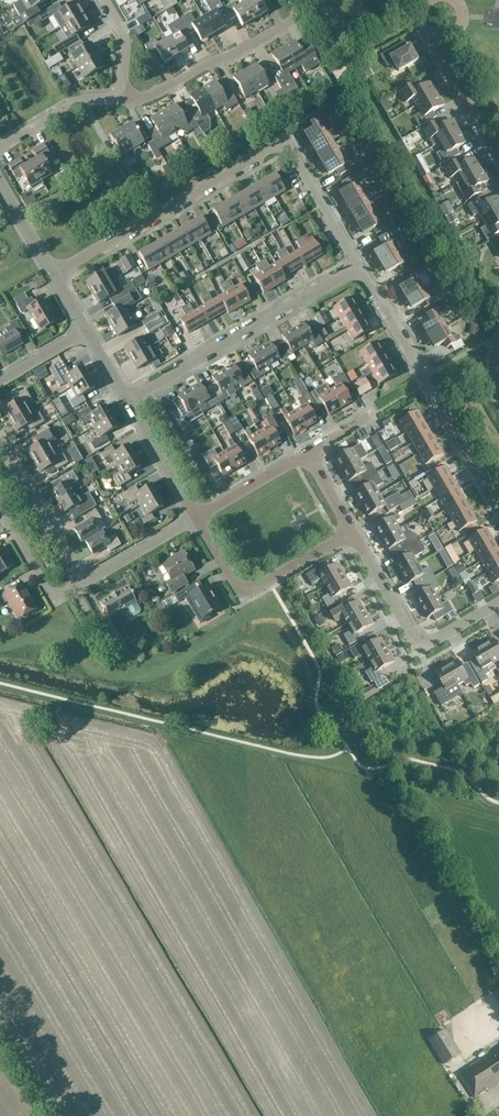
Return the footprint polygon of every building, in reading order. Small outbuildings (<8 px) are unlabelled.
[(18,3),(14,6),(20,17),(24,24),(35,17),(38,15),(45,12),(41,5),(49,0),(23,0),(18,3)] [(165,11),(171,8),(167,0),(159,0),(165,11)] [(204,18),(213,34),(225,27),(220,17),(226,14),(223,9),(218,0),(205,0),(204,0),(212,14),(204,18)] [(245,3),(255,19),(267,12),(267,13),(274,9),(268,0),(251,0),(245,3)] [(58,4),(45,12),(38,15),(35,17),(40,24),(58,13),(65,25),(85,14),(77,2),(62,10),(58,4)] [(234,3),(223,9),(226,14),(230,21),(237,17),(242,27),(255,19),(245,3),(237,8),(234,3)] [(152,19),(148,13),(136,20),(139,27),(152,19)] [(190,13),(179,20),(189,36),(195,32),(201,42),(213,34),(204,18),(196,23),(190,13)] [(85,14),(65,25),(73,37),(61,43),(65,50),(80,42),(76,35),(92,26),(85,14)] [(170,31),(173,36),(166,40),(176,56),(188,49),(186,45),(192,41),(189,36),(179,20),(170,25),(168,27),(171,31),(170,31)] [(155,64),(162,60),(164,64),(176,56),(166,40),(158,45),(155,40),(145,46),(155,64)] [(295,42),(283,49),(295,69),(301,66),(305,73),(320,64),(306,41),(298,47),(295,42)] [(419,61),(411,47),(408,48),(405,42),(381,56),(387,67),(394,63),(399,72),(419,61)] [(78,67),(98,55),(91,44),(71,56),(78,67)] [(295,69),(283,49),(272,55),(278,65),(270,70),(282,90),(284,94),(297,87),(289,73),(295,69)] [(59,54),(53,58),(45,62),(49,69),(63,61),(59,54)] [(105,67),(98,55),(78,67),(84,79),(105,67)] [(245,71),(257,92),(268,85),(256,64),(245,71)] [(257,92),(245,71),(233,78),(245,98),(257,92)] [(63,91),(71,87),(64,75),(56,80),(63,91)] [(203,90),(215,111),(223,107),(226,111),(237,104),(227,86),(220,91),(215,82),(203,90)] [(417,106),(436,95),(433,89),(435,88),(431,82),(420,89),(417,83),(400,93),(406,103),(413,99),(417,106)] [(190,97),(192,100),(185,104),(187,108),(202,135),(210,130),(209,121),(207,116),(215,111),(203,90),(190,97)] [(290,103),(284,94),(282,90),(275,94),(283,107),(290,103)] [(436,95),(417,106),(421,113),(414,117),(420,127),(436,117),(433,112),(445,105),(441,99),(440,100),(436,95)] [(385,109),(390,105),(387,100),(382,103),(385,109)] [(175,105),(163,113),(175,134),(183,130),(186,134),(194,130),(198,137),(202,135),(187,108),(180,112),(175,105)] [(250,127),(258,122),(250,109),(242,113),(250,127)] [(175,134),(163,113),(151,120),(155,128),(148,132),(158,150),(170,143),(168,139),(175,134)] [(331,124),(328,121),(325,116),(311,124),(314,128),(307,133),(310,139),(302,143),(305,148),(329,134),(328,133),(333,130),(332,126),(331,124)] [(453,120),(443,126),(440,120),(423,130),(429,140),(433,146),(439,143),(440,143),(460,132),(453,120)] [(132,123),(121,130),(133,150),(138,147),(140,149),(145,146),(132,123)] [(133,150),(121,130),(110,136),(123,159),(129,156),(127,153),(133,150)] [(460,132),(440,143),(444,150),(437,154),(443,164),(460,155),(457,149),(466,143),(460,132)] [(335,144),(329,134),(305,148),(308,153),(316,148),(319,154),(335,144)] [(156,160),(162,157),(153,141),(147,145),(156,160)] [(30,162),(41,181),(53,174),(45,162),(52,158),(44,144),(33,151),(37,158),(30,162)] [(335,144),(319,154),(322,159),(314,164),(317,168),(341,154),(335,144)] [(376,148),(370,152),(374,158),(380,155),(376,148)] [(341,154),(317,168),(320,173),(328,169),(331,174),(336,171),(338,174),(341,175),(360,164),(356,159),(347,164),(341,154)] [(382,158),(374,162),(378,169),(386,164),(382,158)] [(462,181),(482,170),(475,158),(465,164),(462,159),(445,168),(451,179),(458,174),(462,181)] [(23,175),(30,188),(33,192),(44,185),(41,181),(30,162),(24,166),(20,159),(8,165),(16,179),(23,175)] [(115,163),(122,175),(124,179),(130,175),(121,160),(115,163)] [(171,177),(165,167),(159,170),(162,175),(157,177),(160,183),(171,177)] [(428,175),(424,168),(419,171),(423,178),(428,175)] [(463,195),(467,201),(484,191),(481,186),(488,182),(482,170),(462,181),(456,185),(463,196),(463,195)] [(341,183),(345,190),(341,192),(345,198),(337,203),(340,207),(364,193),(358,185),(368,179),(363,171),(341,183)] [(265,180),(275,197),(286,191),(276,174),(265,180)] [(434,185),(428,175),(423,178),(429,188),(434,185)] [(275,197),(265,180),(255,186),(265,203),(275,197)] [(255,186),(244,192),(254,209),(265,203),(255,186)] [(405,195),(400,187),(393,191),(398,199),(405,195)] [(244,192),(234,198),(244,215),(254,209),(244,192)] [(370,204),(364,193),(340,207),(343,212),(350,207),(354,213),(370,204)] [(498,211),(498,200),(497,197),(490,201),(486,195),(468,206),(474,216),(479,213),(483,220),(498,211)] [(234,198),(223,204),(233,221),(244,215),(234,198)] [(370,204),(354,213),(357,219),(349,223),(352,228),(375,214),(380,211),(374,201),(370,204)] [(453,211),(448,202),(439,207),(444,216),(453,211)] [(233,221),(223,204),(213,210),(223,228),(233,221)] [(307,213),(304,207),(297,211),(300,217),(307,213)] [(375,214),(352,228),(355,232),(362,228),(366,234),(373,229),(376,234),(392,225),(383,209),(375,214)] [(409,220),(416,215),(413,209),(406,213),(409,220)] [(483,220),(487,227),(481,230),(487,240),(498,233),(498,211),(483,220)] [(446,218),(450,225),(458,220),(453,213),(446,218)] [(201,217),(191,223),(201,240),(211,234),(201,217)] [(191,223),(180,229),(190,246),(201,240),(191,223)] [(380,258),(372,262),(374,267),(398,253),(393,243),(401,238),(410,233),(407,228),(409,227),(407,224),(379,239),(383,247),(376,251),(380,258)] [(258,228),(252,231),(255,237),(261,234),(258,228)] [(428,228),(423,231),(426,237),(431,234),(428,228)] [(180,229),(170,235),(180,253),(190,246),(180,229)] [(250,230),(242,234),(247,243),(255,238),(250,230)] [(170,235),(160,242),(170,259),(180,253),(170,235)] [(304,237),(300,239),(313,260),(323,255),(315,241),(309,245),(304,237)] [(313,260),(300,239),(296,242),(301,250),(295,253),(303,266),(313,260)] [(468,254),(478,248),(473,240),(463,245),(468,254)] [(170,259),(160,242),(149,248),(159,265),(170,259)] [(234,244),(228,247),(232,254),(238,250),(234,244)] [(159,265),(149,248),(139,254),(149,271),(159,265)] [(303,266),(295,253),(290,256),(285,248),(281,250),(294,272),(303,266)] [(229,256),(224,249),(218,252),(222,259),(229,256)] [(294,272),(281,250),(277,253),(281,261),(276,264),(284,277),(294,272)] [(482,254),(472,252),(471,261),(480,263),(482,254)] [(398,253),(374,267),(377,272),(383,268),(386,274),(389,273),(396,268),(399,273),(412,265),(416,263),(413,258),(409,260),(404,263),(398,253)] [(137,267),(130,255),(120,261),(126,273),(137,267)] [(244,272),(251,268),(243,255),(236,258),(244,272)] [(207,260),(202,263),(205,268),(210,265),(207,260)] [(284,277),(276,264),(270,268),(265,260),(260,262),(275,287),(286,281),(284,277)] [(275,287),(260,262),(255,265),(260,273),(254,277),(264,294),(275,287)] [(201,264),(195,267),(198,273),(204,270),(201,264)] [(420,269),(420,270),(406,278),(409,283),(402,287),(405,293),(397,298),(400,302),(424,288),(418,278),(429,272),(425,266),(420,269)] [(111,282),(116,279),(109,268),(105,271),(86,282),(92,293),(111,282)] [(144,272),(135,275),(139,284),(148,280),(144,272)] [(185,272),(179,275),(183,281),(189,278),(185,272)] [(179,282),(173,273),(167,276),(173,286),(179,282)] [(423,275),(418,278),(424,288),(431,284),(425,274),(423,275)] [(158,284),(154,278),(146,282),(150,289),(158,284)] [(121,289),(116,279),(111,282),(92,293),(98,304),(117,293),(120,298),(136,289),(132,282),(121,289)] [(225,283),(239,308),(250,301),(241,285),(235,288),(230,280),(225,283)] [(225,294),(219,297),(226,311),(228,314),(239,308),(225,283),(220,286),(225,294)] [(424,288),(400,302),(403,307),(411,302),(414,308),(421,304),(424,309),(438,301),(435,295),(430,298),(424,288)] [(111,304),(115,309),(105,315),(111,326),(130,315),(126,309),(142,300),(136,290),(111,304)] [(209,293),(204,295),(217,317),(226,311),(219,297),(213,300),(209,293)] [(460,294),(451,299),(457,310),(466,305),(460,294)] [(205,305),(199,309),(207,322),(217,317),(204,295),(200,297),(205,305)] [(163,297),(157,300),(162,309),(167,306),(163,297)] [(340,319),(358,308),(352,297),(334,308),(340,319)] [(39,329),(55,320),(44,301),(36,306),(31,298),(17,306),(21,314),(28,310),(39,329)] [(189,304),(185,306),(197,328),(207,322),(199,309),(194,312),(189,304)] [(197,328),(185,306),(181,309),(186,316),(180,320),(188,333),(197,328)] [(426,333),(420,337),(423,341),(447,327),(441,317),(446,314),(443,309),(442,307),(425,317),(429,324),(425,326),(422,327),(426,333)] [(358,308),(340,319),(346,330),(364,319),(358,308)] [(329,323),(322,311),(314,316),(321,328),(329,323)] [(145,328),(161,319),(157,313),(142,322),(145,328)] [(130,315),(111,326),(118,337),(137,326),(130,315)] [(164,317),(161,319),(146,328),(149,334),(168,323),(164,317)] [(371,330),(364,319),(346,330),(353,341),(371,330)] [(23,332),(16,321),(10,325),(11,326),(5,329),(8,334),(0,339),(0,352),(2,356),(22,344),(17,335),(23,332)] [(304,323),(293,330),(303,347),(309,343),(312,349),(323,342),(313,325),(307,329),(304,323)] [(478,326),(471,324),(469,334),(476,336),(478,326)] [(174,332),(171,326),(164,330),(168,336),(174,332)] [(447,327),(423,341),(425,346),(431,342),(435,348),(437,347),(444,343),(447,348),(461,340),(458,334),(453,337),(447,327)] [(285,342),(279,345),(287,359),(293,355),(292,353),(303,347),(293,330),(282,336),(285,342)] [(172,349),(181,344),(175,333),(166,338),(172,349)] [(143,337),(124,348),(130,359),(149,348),(143,337)] [(366,363),(384,352),(378,341),(360,352),(366,363)] [(270,343),(259,350),(269,366),(280,360),(281,362),(287,359),(279,345),(274,349),(270,343)] [(149,348),(130,359),(137,370),(150,362),(153,360),(156,358),(162,355),(160,350),(153,354),(149,348)] [(269,366),(259,350),(248,356),(253,363),(247,367),(255,380),(266,374),(263,370),(269,366)] [(390,364),(384,352),(366,363),(372,374),(390,364)] [(62,362),(49,370),(60,387),(67,383),(71,388),(88,378),(82,367),(72,373),(71,371),(70,370),(68,369),(66,369),(62,362)] [(252,382),(251,380),(243,367),(237,370),(234,364),(223,371),(233,388),(239,384),(241,388),(252,382)] [(397,375),(390,364),(372,374),(379,385),(397,375)] [(353,370),(346,374),(351,382),(358,379),(353,370)] [(219,403),(230,397),(236,394),(233,388),(223,371),(212,377),(215,383),(209,386),(219,403)] [(332,379),(334,382),(336,387),(330,391),(340,409),(352,403),(347,395),(352,388),(343,373),(332,379)] [(88,378),(71,388),(77,399),(70,403),(74,408),(85,401),(82,396),(95,388),(88,378)] [(300,395),(307,391),(300,379),(294,383),(300,395)] [(354,386),(360,397),(371,390),(365,379),(354,386)] [(200,384),(189,391),(202,413),(219,403),(209,386),(203,390),(200,384)] [(326,384),(319,388),(308,394),(316,408),(323,404),(329,416),(340,409),(330,391),(326,384)] [(260,391),(265,398),(272,394),(268,386),(260,391)] [(10,421),(29,410),(25,403),(31,399),(26,389),(14,396),(17,402),(4,409),(10,421)] [(202,413),(189,391),(178,397),(181,403),(175,406),(184,421),(194,416),(195,417),(198,417),(203,415),(202,413)] [(272,411),(279,407),(272,396),(265,400),(272,411)] [(295,411),(306,429),(317,423),(306,404),(302,398),(298,400),(302,407),(295,411)] [(94,427),(112,417),(105,406),(93,414),(89,408),(77,415),(81,421),(88,417),(94,427)] [(247,411),(253,421),(259,418),(253,408),(247,411)] [(306,429),(295,411),(288,415),(284,408),(280,411),(284,417),(295,436),(306,429)] [(65,409),(59,412),(62,418),(68,414),(65,409)] [(29,410),(10,421),(17,432),(30,424),(33,429),(45,422),(39,413),(33,416),(29,410)] [(406,433),(424,422),(418,411),(400,422),(406,433)] [(112,417),(94,427),(100,438),(90,444),(94,450),(109,441),(105,435),(118,428),(112,417)] [(235,417),(229,421),(236,432),(242,428),(235,417)] [(266,428),(259,432),(270,450),(281,444),(274,432),(281,429),(274,417),(263,423),(266,428)] [(388,439),(402,433),(396,420),(382,426),(388,439)] [(236,432),(229,421),(223,424),(229,436),(236,432)] [(424,422),(406,433),(413,443),(431,433),(424,422)] [(363,425),(365,434),(373,432),(370,423),(363,425)] [(270,450),(259,432),(252,436),(248,429),(244,432),(248,438),(259,457),(270,450)] [(31,441),(34,446),(28,450),(34,461),(53,450),(49,444),(55,440),(49,430),(31,441)] [(431,433),(413,443),(419,454),(437,444),(431,433)] [(75,435),(67,439),(74,452),(82,448),(75,435)] [(377,450),(384,447),(377,435),(371,439),(377,450)] [(231,448),(224,452),(235,471),(246,464),(235,446),(231,439),(227,442),(231,448)] [(389,451),(397,447),(393,441),(386,445),(389,451)] [(437,444),(419,454),(426,465),(444,455),(437,444)] [(358,446),(335,460),(342,471),(343,470),(360,460),(368,456),(363,449),(361,445),(358,446)] [(106,464),(113,460),(117,467),(135,456),(128,446),(116,453),(112,447),(100,454),(106,464)] [(194,449),(188,452),(191,458),(197,455),(194,449)] [(235,471),(224,452),(218,456),(214,449),(203,456),(211,469),(217,466),(224,477),(235,471)] [(53,450),(34,461),(41,472),(54,465),(57,470),(69,463),(63,453),(57,457),(53,450)] [(78,453),(71,458),(75,464),(82,460),(78,453)] [(135,456),(117,467),(120,472),(112,477),(119,488),(132,480),(128,474),(141,467),(135,456)] [(389,457),(383,460),(386,465),(392,462),(389,457)] [(343,470),(342,471),(348,482),(360,476),(363,481),(377,473),(371,463),(364,467),(360,460),(343,470)] [(393,465),(387,469),(390,474),(396,471),(393,465)] [(439,465),(431,470),(433,474),(441,469),(439,465)] [(434,488),(452,478),(445,467),(441,469),(433,474),(427,477),(434,488)] [(58,502),(75,492),(71,485),(78,481),(72,471),(62,477),(65,483),(51,491),(58,502)] [(367,487),(355,494),(362,505),(380,494),(376,488),(383,484),(379,477),(377,473),(363,481),(367,487)] [(452,478),(434,488),(440,499),(458,489),(452,478)] [(408,484),(412,490),(418,486),(414,480),(408,484)] [(128,505),(137,501),(140,506),(158,496),(151,485),(139,492),(135,487),(120,496),(123,502),(125,500),(128,505)] [(465,500),(458,489),(440,499),(447,510),(465,500)] [(110,490),(104,492),(107,498),(113,495),(110,490)] [(88,493),(79,499),(75,492),(58,502),(64,513),(75,507),(80,516),(96,506),(88,493)] [(380,494),(362,505),(368,516),(386,506),(389,512),(399,506),(413,498),(410,492),(401,497),(399,493),(389,498),(384,501),(380,494)] [(101,501),(110,518),(120,513),(112,495),(101,501)] [(158,496),(140,506),(146,517),(139,521),(143,527),(155,520),(151,514),(164,506),(158,496)] [(413,498),(399,506),(403,512),(417,504),(413,498)] [(465,500),(447,510),(453,521),(471,510),(465,500)] [(94,525),(102,520),(96,510),(85,517),(88,522),(74,530),(82,542),(99,532),(94,525)] [(471,510),(453,521),(459,532),(465,529),(472,525),(477,521),(471,510)] [(131,513),(124,518),(127,524),(135,519),(131,513)] [(382,539),(400,529),(396,522),(401,519),(398,515),(375,528),(382,539)] [(472,525),(465,529),(468,533),(474,529),(472,525)] [(403,535),(400,529),(382,539),(388,551),(400,544),(403,550),(419,540),(416,534),(413,535),(411,531),(403,535)] [(475,550),(493,540),(487,529),(469,539),(475,550)] [(110,552),(121,545),(115,535),(107,540),(103,532),(86,542),(93,555),(106,547),(110,552)] [(419,540),(403,550),(397,554),(401,560),(395,563),(402,574),(418,564),(414,557),(426,551),(419,540)] [(493,540),(475,550),(482,561),(498,551),(498,550),(493,540)] [(13,566),(2,547),(0,548),(0,574),(13,566)] [(160,564),(166,576),(163,578),(166,582),(165,583),(171,594),(188,585),(183,577),(195,571),(183,551),(160,564)] [(482,561),(488,572),(498,566),(498,551),(482,561)] [(327,586),(345,576),(338,564),(323,573),(319,567),(306,575),(312,585),(322,579),(327,586)] [(422,571),(418,564),(402,574),(408,585),(413,582),(417,587),(435,577),(429,567),(422,571)] [(455,569),(458,575),(465,572),(464,571),(466,570),(462,564),(455,569)] [(488,572),(494,583),(498,581),(498,566),(488,572)] [(459,575),(465,586),(471,582),(465,572),(459,575)] [(480,575),(473,578),(478,589),(484,587),(480,575)] [(345,576),(327,586),(331,593),(322,598),(328,609),(340,602),(336,596),(352,587),(345,576)] [(435,577),(417,587),(420,593),(415,596),(421,608),(438,597),(434,591),(441,587),(435,577)] [(298,579),(294,581),(291,582),(295,590),(302,587),(298,579)] [(7,602),(17,620),(38,608),(23,582),(2,594),(3,596),(0,598),(0,606),(7,602)] [(473,595),(479,592),(473,582),(467,585),(473,595)] [(185,599),(200,624),(210,618),(209,616),(211,615),(211,614),(218,610),(212,601),(213,600),(213,599),(210,595),(210,594),(209,595),(204,587),(202,588),(191,595),(187,588),(174,596),(178,603),(185,599)] [(141,611),(136,603),(127,588),(100,604),(109,619),(127,608),(132,616),(134,617),(140,613),(141,611)] [(442,604),(438,597),(421,608),(428,619),(433,615),(436,621),(445,616),(448,620),(454,616),(452,612),(454,611),(448,601),(442,604)] [(261,612),(266,609),(261,599),(256,601),(261,612)] [(347,601),(341,604),(330,611),(336,621),(344,616),(348,623),(366,613),(360,601),(350,606),(347,601)] [(164,602),(154,608),(158,615),(168,610),(164,602)] [(366,613),(348,623),(352,631),(344,636),(350,646),(361,639),(358,633),(373,624),(366,613)] [(326,624),(321,616),(315,619),(319,627),(326,624)] [(113,645),(121,640),(112,625),(104,629),(113,645)] [(363,642),(349,649),(355,659),(366,653),(370,660),(388,650),(381,638),(366,647),(363,642)] [(483,645),(494,664),(498,661),(498,648),(494,639),(483,645)] [(343,650),(339,643),(331,648),(335,655),(343,650)] [(110,651),(112,655),(117,663),(130,656),(123,644),(110,651)] [(483,645),(472,652),(479,665),(473,669),(482,683),(489,679),(486,675),(490,672),(488,668),(494,664),(483,645)] [(374,667),(366,673),(371,683),(374,682),(379,690),(388,685),(383,676),(380,671),(395,662),(388,650),(370,660),(374,667)] [(347,661),(343,653),(336,656),(341,665),(347,661)] [(458,660),(447,666),(457,685),(463,682),(466,687),(471,684),(473,688),(480,685),(472,670),(466,673),(461,665),(458,660)] [(444,687),(434,693),(441,706),(442,706),(442,705),(461,694),(462,694),(463,694),(457,685),(447,666),(435,673),(444,687)] [(377,693),(373,686),(361,693),(365,700),(377,693)] [(489,687),(485,690),(488,696),(493,693),(489,687)] [(490,699),(494,705),(498,702),(498,694),(490,699)] [(429,1041),(444,1065),(461,1054),(446,1030),(429,1041)] [(474,1098),(498,1082),(498,1049),(459,1075),(474,1098)]
